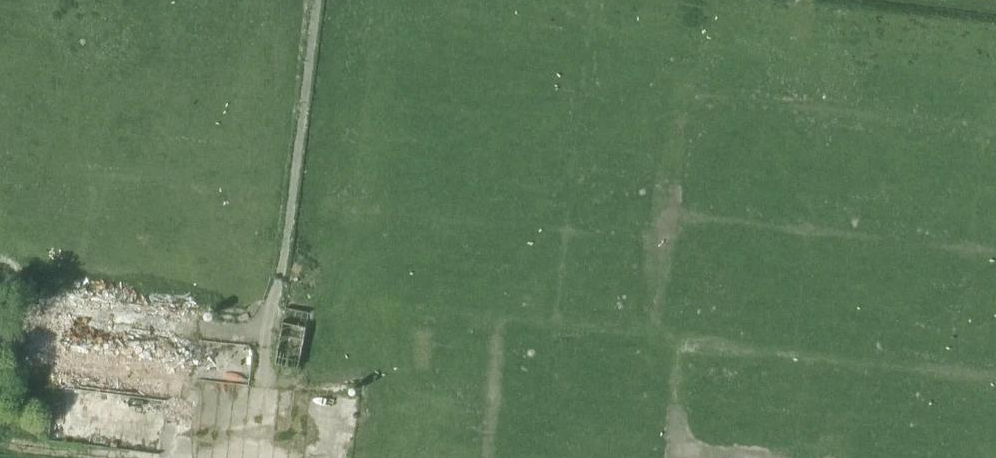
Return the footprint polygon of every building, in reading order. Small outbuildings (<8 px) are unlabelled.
[(76,294),(68,384),(177,394),(185,305),(76,294)] [(33,352),(73,353),(74,301),(35,300),(33,352)]
